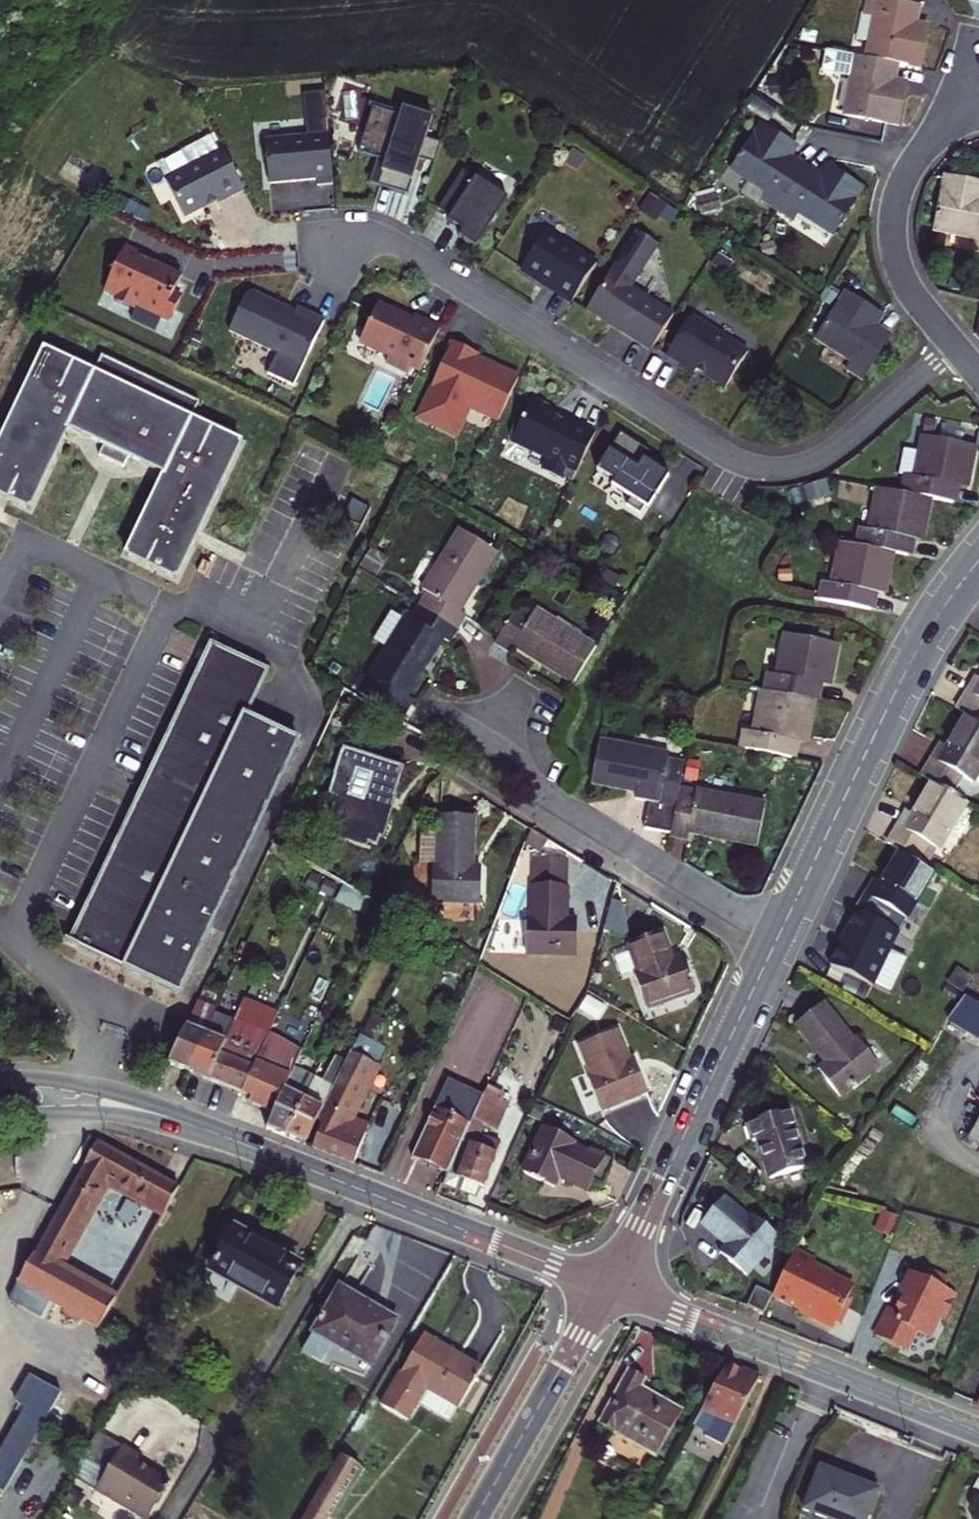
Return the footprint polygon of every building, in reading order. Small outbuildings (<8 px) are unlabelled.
[(920,8),(879,0),(868,0),(865,15),(862,14),(857,40),(869,42),(866,59),(898,65),(920,69),(927,33),(915,31),(917,25),(920,8)] [(928,27),(917,25),(915,31),(927,33),(928,27)] [(866,59),(828,51),(823,72),(852,77),(844,115),(898,126),(905,90),(894,88),(895,81),(898,65),(866,59)] [(907,84),(895,81),(894,88),(905,90),(907,84)] [(372,107),(365,128),(369,130),(376,108),(372,107)] [(401,107),(398,116),(429,125),(432,117),(401,107)] [(398,116),(376,108),(369,130),(365,128),(357,152),(376,158),(368,183),(407,195),(418,159),(425,161),(431,141),(425,139),(429,125),(398,116)] [(763,201),(777,211),(805,167),(791,158),(785,154),(792,144),(761,125),(732,171),(767,194),(763,201)] [(332,183),(327,134),(263,140),(267,183),(315,179),(316,185),(332,183)] [(434,164),(440,144),(431,141),(425,161),(434,164)] [(791,158),(798,148),(792,144),(785,154),(791,158)] [(243,190),(223,150),(165,178),(183,216),(216,200),(217,203),(243,190)] [(826,166),(820,176),(825,180),(832,170),(826,166)] [(820,176),(805,167),(777,211),(792,220),(797,212),(832,236),(863,190),(832,170),(825,180),(820,176)] [(507,200),(462,171),(438,210),(450,218),(447,222),(462,232),(458,238),(475,249),(507,200)] [(944,178),(934,232),(975,240),(974,248),(978,249),(978,196),(978,191),(978,184),(944,178)] [(596,264),(545,232),(521,269),(544,284),(546,281),(555,287),(553,289),(572,301),(596,264)] [(657,246),(636,233),(586,311),(607,324),(613,322),(619,327),(620,332),(650,351),(673,316),(630,288),(657,246)] [(180,277),(122,249),(102,291),(115,296),(113,300),(132,309),(135,302),(169,318),(179,298),(171,294),(180,277)] [(296,313),(250,292),(245,293),(228,329),(276,351),(266,372),(293,385),(322,322),(306,315),(303,321),(294,317),(296,313)] [(870,323),(877,313),(846,293),(817,339),(852,362),(847,370),(862,380),(890,336),(876,327),(870,323)] [(403,317),(377,305),(359,344),(389,358),(386,364),(409,375),(412,368),(420,372),(439,329),(413,317),(410,322),(402,318),(403,317)] [(870,323),(876,327),(883,317),(877,313),(870,323)] [(747,354),(690,317),(666,355),(691,371),(694,372),(695,371),(724,389),(747,354)] [(619,327),(613,322),(607,324),(620,332),(619,327)] [(477,353),(452,342),(431,387),(433,388),(419,417),(455,434),(468,405),(499,420),(518,379),(475,358),(477,353)] [(44,349),(0,441),(0,496),(31,510),(69,430),(104,446),(99,456),(124,468),(129,458),(164,475),(125,555),(177,580),(242,443),(192,419),(200,403),(102,357),(94,373),(44,349)] [(554,408),(532,398),(523,417),(519,417),(517,419),(511,433),(510,436),(512,439),(511,442),(548,460),(543,471),(561,480),(562,477),(572,481),(595,433),(562,418),(561,419),(551,414),(554,408)] [(642,448),(620,434),(596,471),(613,482),(611,487),(629,499),(625,506),(639,515),(650,497),(654,499),(669,477),(636,456),(642,448)] [(953,504),(957,481),(969,483),(976,447),(922,437),(919,453),(905,450),(900,476),(903,476),(900,494),(932,500),(953,504)] [(913,533),(925,535),(932,500),(900,494),(878,489),(870,530),(861,528),(857,547),(894,554),(909,557),(913,533)] [(429,593),(421,606),(458,629),(466,617),(466,616),(460,612),(455,608),(473,580),(478,583),(497,553),(461,530),(423,590),(429,593)] [(875,587),(887,590),(894,554),(857,547),(840,543),(833,584),(824,582),(820,600),(871,611),(875,587)] [(455,608),(460,612),(478,583),(473,580),(455,608)] [(449,643),(450,642),(458,629),(421,606),(413,619),(407,616),(359,694),(402,719),(413,702),(407,698),(425,668),(420,665),(438,636),(443,639),(449,643)] [(519,607),(496,644),(510,653),(511,654),(514,648),(518,642),(546,660),(543,666),(574,685),(597,648),(536,610),(533,616),(519,607)] [(816,702),(820,679),(832,681),(839,645),(785,634),(777,676),(768,674),(764,692),(816,702)] [(438,636),(420,665),(425,668),(443,639),(438,636)] [(518,642),(514,648),(543,666),(546,660),(518,642)] [(203,664),(70,943),(179,994),(299,742),(245,717),(267,672),(211,646),(208,653),(203,664)] [(201,650),(196,661),(203,664),(208,653),(201,650)] [(977,677),(958,709),(967,715),(978,722),(978,678),(977,677)] [(797,736),(808,738),(816,702),(764,692),(761,691),(753,733),(744,731),(741,749),(792,758),(797,736)] [(967,715),(948,748),(942,744),(922,776),(933,783),(952,794),(963,777),(973,783),(974,781),(978,784),(978,722),(967,715)] [(670,755),(600,741),(592,784),(627,790),(628,784),(638,786),(635,799),(649,802),(644,829),(671,834),(680,788),(684,764),(669,761),(670,755)] [(401,766),(346,748),(337,776),(335,775),(328,796),(336,799),(325,835),(368,849),(369,844),(378,846),(394,795),(392,794),(401,766)] [(939,851),(967,802),(952,794),(933,783),(914,815),(907,811),(888,844),(901,851),(927,867),(937,850),(939,851)] [(671,834),(670,837),(688,841),(690,834),(691,828),(724,834),(723,840),(758,847),(766,804),(680,788),(671,834)] [(473,869),(474,817),(440,816),(438,868),(433,868),(432,902),(481,904),(482,869),(473,869)] [(551,841),(530,828),(526,840),(544,851),(551,841)] [(691,828),(690,834),(723,840),(724,834),(691,828)] [(899,932),(935,871),(927,867),(901,851),(882,884),(875,880),(857,911),(899,932)] [(567,920),(568,860),(533,859),(532,919),(527,919),(527,954),(577,955),(577,932),(567,932),(567,920)] [(624,905),(614,901),(605,932),(629,939),(624,905)] [(899,932),(857,911),(848,930),(851,932),(844,946),(841,944),(831,965),(875,985),(900,932),(899,932)] [(578,920),(567,920),(567,932),(577,932),(578,920)] [(673,963),(662,933),(629,945),(640,975),(635,976),(646,1009),(694,992),(686,970),(677,974),(673,963)] [(677,974),(686,970),(683,959),(673,963),(677,974)] [(207,1033),(189,1072),(209,1080),(226,1041),(245,1001),(235,996),(229,1008),(226,1011),(226,1013),(216,1009),(207,1033)] [(209,1080),(243,1094),(270,1034),(279,1014),(245,999),(245,1001),(226,1041),(209,1080)] [(216,1009),(197,1003),(169,1064),(189,1072),(207,1033),(216,1009)] [(853,1042),(823,1004),(796,1024),(827,1064),(833,1073),(825,1079),(839,1097),(879,1066),(857,1039),(853,1042)] [(631,1064),(618,1031),(581,1046),(593,1077),(588,1079),(601,1111),(647,1092),(639,1071),(629,1075),(626,1066),(631,1064)] [(303,1053),(270,1034),(243,1094),(253,1098),(250,1103),(274,1113),(295,1069),(303,1053)] [(322,1123),(313,1147),(354,1163),(370,1125),(351,1118),(386,1049),(361,1036),(347,1063),(318,1120),(322,1123)] [(315,1078),(286,1137),(305,1144),(318,1120),(347,1063),(336,1057),(322,1082),(315,1078)] [(629,1075),(639,1071),(635,1062),(631,1064),(626,1066),(629,1075)] [(825,1079),(833,1073),(827,1064),(818,1070),(825,1079)] [(274,1113),(266,1130),(286,1137),(315,1078),(295,1069),(274,1113)] [(484,1095),(448,1079),(412,1158),(448,1174),(484,1095)] [(506,1095),(488,1086),(485,1093),(503,1101),(506,1095)] [(448,1174),(443,1185),(477,1197),(482,1186),(485,1187),(501,1144),(480,1136),(484,1125),(497,1131),(510,1104),(503,1101),(485,1093),(484,1095),(448,1174)] [(758,1141),(770,1180),(807,1168),(789,1111),(747,1124),(753,1142),(758,1141)] [(970,1140),(978,1145),(978,1124),(970,1140)] [(545,1127),(523,1172),(545,1183),(550,1173),(559,1177),(574,1185),(576,1182),(590,1188),(594,1181),(603,1185),(615,1160),(590,1149),(588,1153),(574,1147),(576,1142),(545,1127)] [(149,1204),(163,1180),(97,1143),(84,1167),(85,1167),(36,1255),(35,1254),(19,1280),(56,1300),(84,1317),(99,1290),(100,1291),(107,1277),(88,1266),(80,1281),(58,1267),(107,1181),(149,1204)] [(550,1173),(545,1183),(554,1187),(559,1177),(550,1173)] [(179,1189),(163,1180),(149,1204),(166,1213),(179,1189)] [(747,1275),(779,1238),(753,1215),(750,1219),(724,1197),(721,1200),(706,1219),(702,1223),(727,1245),(736,1253),(729,1260),(747,1275)] [(706,1219),(721,1200),(717,1198),(702,1215),(706,1219)] [(882,1211),(874,1231),(890,1237),(898,1217),(882,1211)] [(300,1267),(235,1230),(213,1269),(278,1306),(300,1267)] [(729,1260),(736,1253),(727,1245),(721,1253),(729,1260)] [(848,1298),(854,1285),(832,1275),(833,1273),(814,1263),(817,1258),(796,1248),(773,1295),(773,1296),(814,1316),(813,1319),(833,1329),(836,1322),(840,1324),(852,1300),(848,1298)] [(950,1279),(928,1269),(925,1277),(914,1271),(900,1299),(902,1299),(896,1310),(888,1306),(883,1315),(885,1317),(876,1336),(903,1349),(913,1329),(927,1337),(937,1316),(944,1319),(957,1293),(946,1288),(950,1279)] [(10,1299),(46,1319),(56,1300),(19,1280),(10,1299)] [(314,1333),(303,1352),(322,1364),(333,1345),(371,1367),(398,1321),(340,1287),(313,1333),(314,1333)] [(773,1296),(773,1295),(756,1287),(748,1306),(764,1314),(773,1296)] [(99,1290),(84,1317),(101,1326),(116,1300),(100,1291),(99,1290)] [(424,1336),(382,1405),(407,1420),(417,1402),(450,1421),(459,1406),(460,1407),(482,1370),(424,1336)] [(725,1445),(726,1443),(759,1380),(742,1372),(743,1371),(728,1365),(693,1425),(706,1431),(704,1435),(725,1445)] [(742,1372),(759,1380),(761,1376),(744,1368),(743,1371),(742,1372)] [(659,1457),(684,1412),(642,1388),(646,1379),(631,1370),(601,1424),(659,1457)] [(5,1495),(62,1394),(32,1377),(16,1403),(27,1410),(0,1458),(0,1492),(5,1495)] [(81,1460),(105,1475),(121,1448),(96,1434),(81,1460)] [(97,1489),(128,1507),(130,1514),(137,1518),(144,1517),(148,1518),(149,1518),(169,1485),(135,1465),(140,1458),(121,1447),(121,1448),(105,1475),(81,1460),(71,1478),(95,1492),(97,1489)] [(343,1458),(307,1518),(330,1518),(361,1468),(343,1458)] [(830,1518),(866,1518),(877,1494),(851,1484),(853,1480),(821,1468),(805,1509),(830,1518)]
